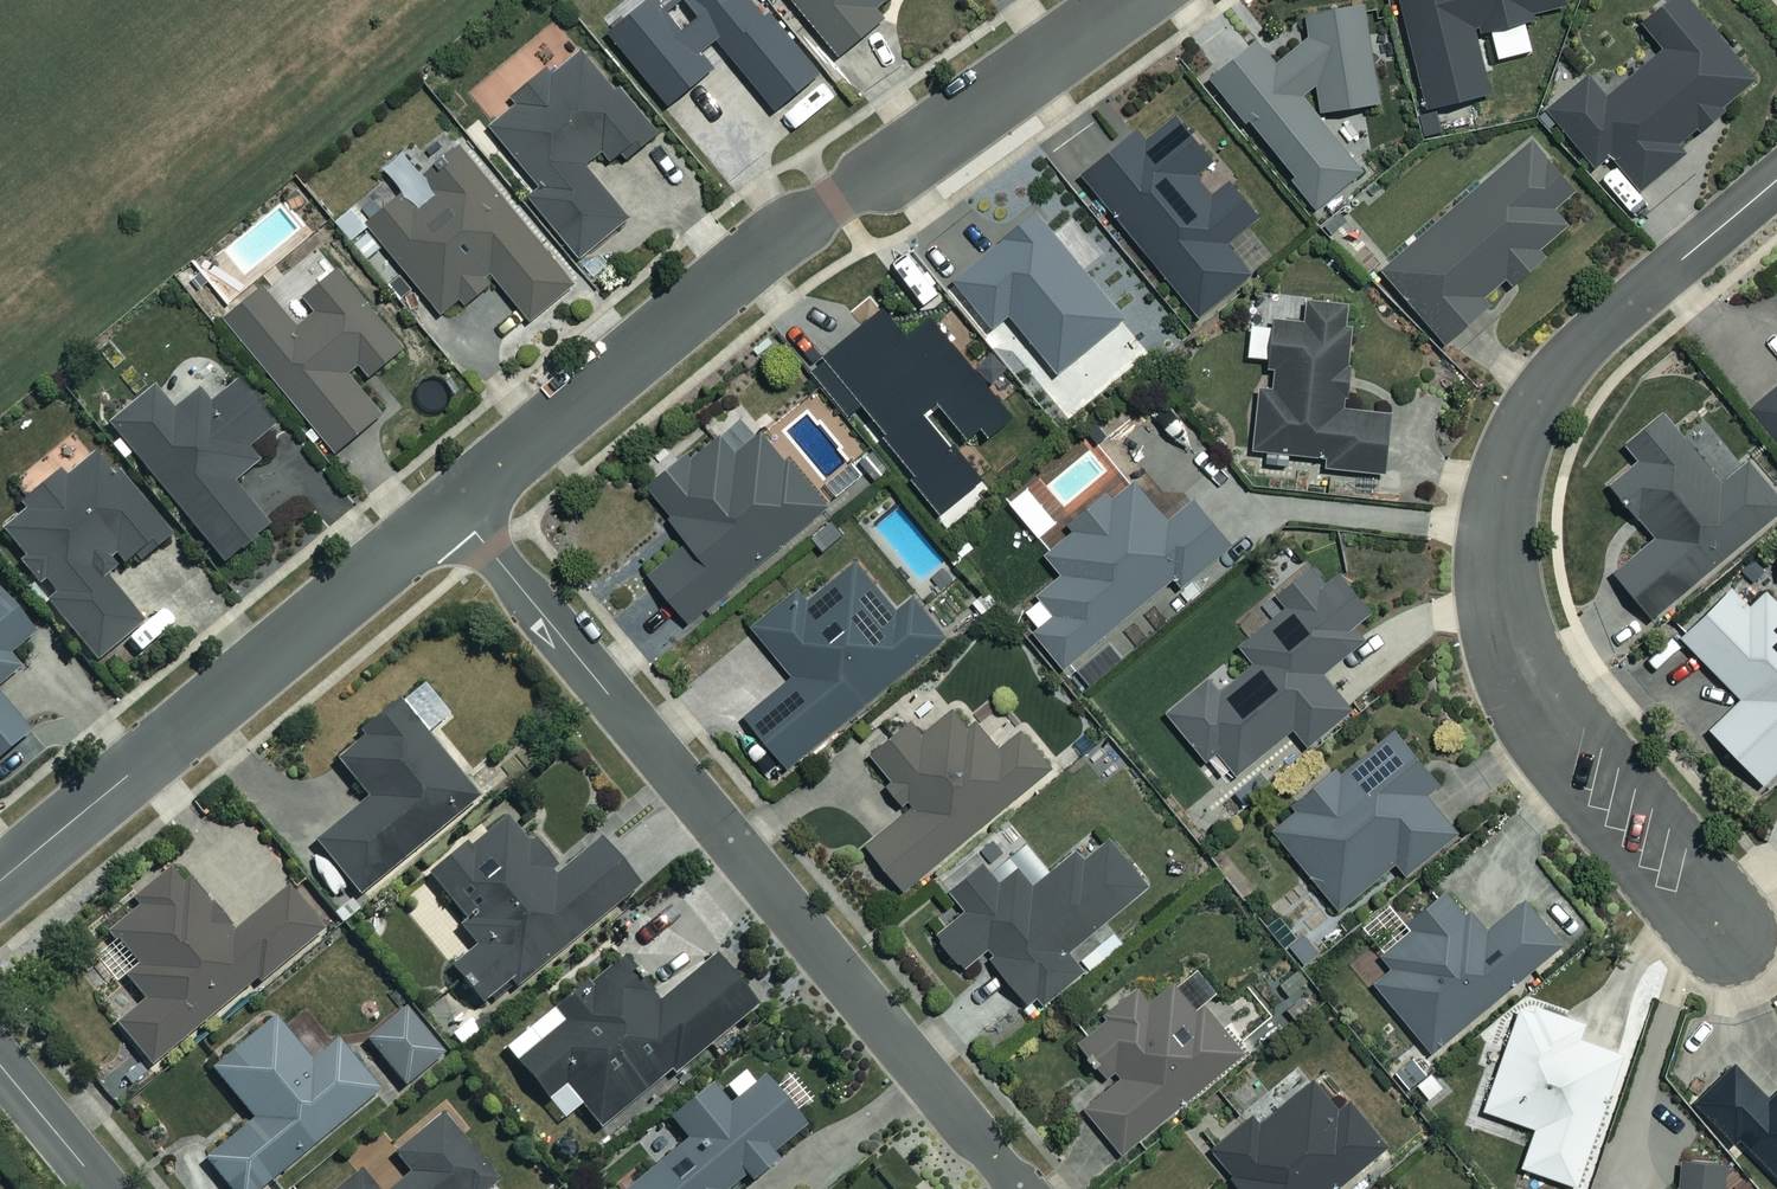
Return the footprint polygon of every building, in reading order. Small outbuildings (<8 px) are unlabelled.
[(748,0),(681,0),(696,17),(677,33),(649,0),(644,0),(605,33),(667,105),(708,69),(695,54),(712,40),(773,111),(814,76),(748,0)] [(836,54),(880,18),(872,9),(884,0),(790,0),(836,54)] [(1421,107),(1485,93),(1471,32),(1488,29),(1495,59),(1529,51),(1521,15),(1559,6),(1558,0),(1397,0),(1421,107)] [(1684,0),(1664,0),(1637,23),(1660,50),(1602,99),(1584,77),(1544,111),(1592,169),(1608,156),(1639,192),(1681,156),(1673,147),(1752,80),(1684,0)] [(1359,171),(1306,104),(1306,87),(1315,87),(1318,111),(1377,104),(1358,2),(1302,12),(1305,33),(1271,60),(1255,39),(1208,76),(1251,131),(1255,129),(1315,206),(1359,171)] [(583,168),(596,156),(603,164),(617,152),(622,158),(652,132),(581,50),(552,75),(547,69),(509,102),(514,107),(489,128),(539,186),(528,196),(581,257),(626,218),(583,168)] [(1208,163),(1172,119),(1144,142),(1134,130),(1080,175),(1198,317),(1249,275),(1224,245),(1257,218),(1228,183),(1209,199),(1191,177),(1208,163)] [(1572,190),(1526,140),(1380,274),(1445,344),(1485,306),(1479,299),(1505,275),(1510,282),(1566,230),(1549,211),(1572,190)] [(364,221),(439,314),(458,299),(461,303),(493,277),(528,321),(571,286),(453,141),(419,169),(403,149),(381,167),(401,191),(364,221)] [(1028,219),(1055,198),(1037,176),(1010,197),(1028,219)] [(382,409),(351,371),(357,366),(365,375),(399,347),(334,268),(301,295),(314,311),(295,326),(262,286),(223,318),(332,450),(382,409)] [(1346,305),(1305,303),(1304,323),(1269,321),(1265,388),(1258,388),(1255,453),(1322,456),(1322,469),(1381,472),(1384,414),(1340,411),(1346,305)] [(978,484),(921,410),(938,397),(969,439),(1002,415),(928,317),(901,338),(880,311),(823,354),(942,512),(978,484)] [(262,527),(228,485),(256,462),(245,449),(271,427),(235,383),(208,405),(196,391),(173,410),(154,387),(108,425),(219,562),(262,527)] [(1746,411),(1776,447),(1776,385),(1746,411)] [(1719,483),(1658,413),(1622,444),(1635,461),(1607,485),(1652,537),(1610,573),(1649,618),(1776,509),(1776,501),(1744,462),(1719,483)] [(825,508),(762,431),(732,456),(711,431),(642,487),(684,538),(643,571),(685,622),(825,508)] [(102,580),(132,554),(138,560),(166,535),(95,453),(64,480),(55,471),(18,503),(23,509),(0,529),(0,538),(51,596),(45,601),(95,659),(138,622),(102,580)] [(1164,522),(1130,482),(1110,499),(1102,490),(1035,546),(1060,575),(1035,596),(1051,615),(1031,632),(1061,668),(1168,578),(1176,587),(1193,573),(1205,587),(1238,560),(1189,502),(1164,522)] [(894,613),(851,562),(806,600),(796,587),(748,628),(791,677),(743,718),(786,769),(942,636),(910,599),(894,613)] [(1166,716),(1220,776),(1228,768),(1235,776),(1288,728),(1306,748),(1348,709),(1319,677),(1377,625),(1336,580),(1331,584),(1313,564),(1277,597),(1285,606),(1237,649),(1251,665),(1220,693),(1208,679),(1166,716)] [(1724,584),(1675,634),(1741,700),(1710,731),(1764,785),(1776,773),(1776,605),(1763,591),(1747,607),(1724,584)] [(15,670),(2,654),(27,633),(0,599),(0,682),(15,670)] [(25,731),(0,700),(0,751),(25,731)] [(476,799),(394,702),(362,729),(365,734),(333,761),(366,799),(313,844),(358,898),(476,799)] [(906,719),(865,753),(886,780),(881,785),(904,813),(864,846),(900,891),(1052,766),(1022,729),(994,752),(957,706),(920,736),(906,719)] [(1430,784),(1391,736),(1345,774),(1338,765),(1292,801),(1296,806),(1269,828),(1334,909),(1391,863),(1401,875),(1453,833),(1420,793),(1430,784)] [(558,873),(510,814),(464,852),(459,847),(425,875),(481,943),(450,969),(480,1005),(509,981),(514,988),(635,887),(597,841),(558,873)] [(1064,953),(1148,884),(1114,843),(1084,867),(1072,853),(1032,886),(1016,866),(995,883),(980,865),(948,891),(964,911),(934,936),(962,969),(982,952),(1030,1009),(1078,970),(1064,953)] [(232,933),(176,865),(104,924),(135,962),(120,974),(142,1001),(114,1024),(149,1066),(256,977),(260,981),(320,931),(285,889),(232,933)] [(1484,932),(1448,888),(1408,922),(1414,929),(1381,957),(1390,967),(1371,984),(1430,1055),(1562,945),(1523,899),(1484,932)] [(656,1006),(616,957),(551,1010),(563,1024),(514,1064),(545,1101),(562,1086),(599,1131),(754,1004),(716,957),(656,1006)] [(1133,993),(1076,1042),(1106,1077),(1112,1072),(1118,1079),(1082,1109),(1120,1154),(1241,1052),(1200,1004),(1216,990),(1198,970),(1176,989),(1164,976),(1137,998),(1133,993)] [(1578,1020),(1520,997),(1500,1047),(1505,1049),(1482,1108),(1534,1129),(1519,1165),(1571,1186),(1622,1055),(1572,1036),(1578,1020)] [(439,1055),(405,1011),(366,1041),(400,1085),(439,1055)] [(270,1017),(209,1068),(252,1119),(203,1161),(227,1188),(256,1188),(373,1090),(333,1043),(309,1063),(270,1017)] [(1734,1065),(1692,1105),(1720,1133),(1725,1128),(1776,1181),(1776,1090),(1768,1099),(1734,1065)] [(790,1118),(809,1103),(786,1073),(767,1088),(754,1071),(720,1098),(709,1084),(667,1117),(682,1137),(616,1188),(734,1188),(772,1160),(766,1153),(798,1128),(790,1118)] [(1312,1081),(1258,1125),(1250,1116),(1209,1150),(1241,1188),(1334,1188),(1384,1148),(1344,1100),(1334,1108),(1312,1081)] [(439,1117),(393,1155),(408,1173),(388,1188),(484,1188),(493,1182),(439,1117)] [(1706,1156),(1665,1188),(1733,1188),(1706,1156)] [(360,1172),(338,1188),(374,1188),(360,1172)]
